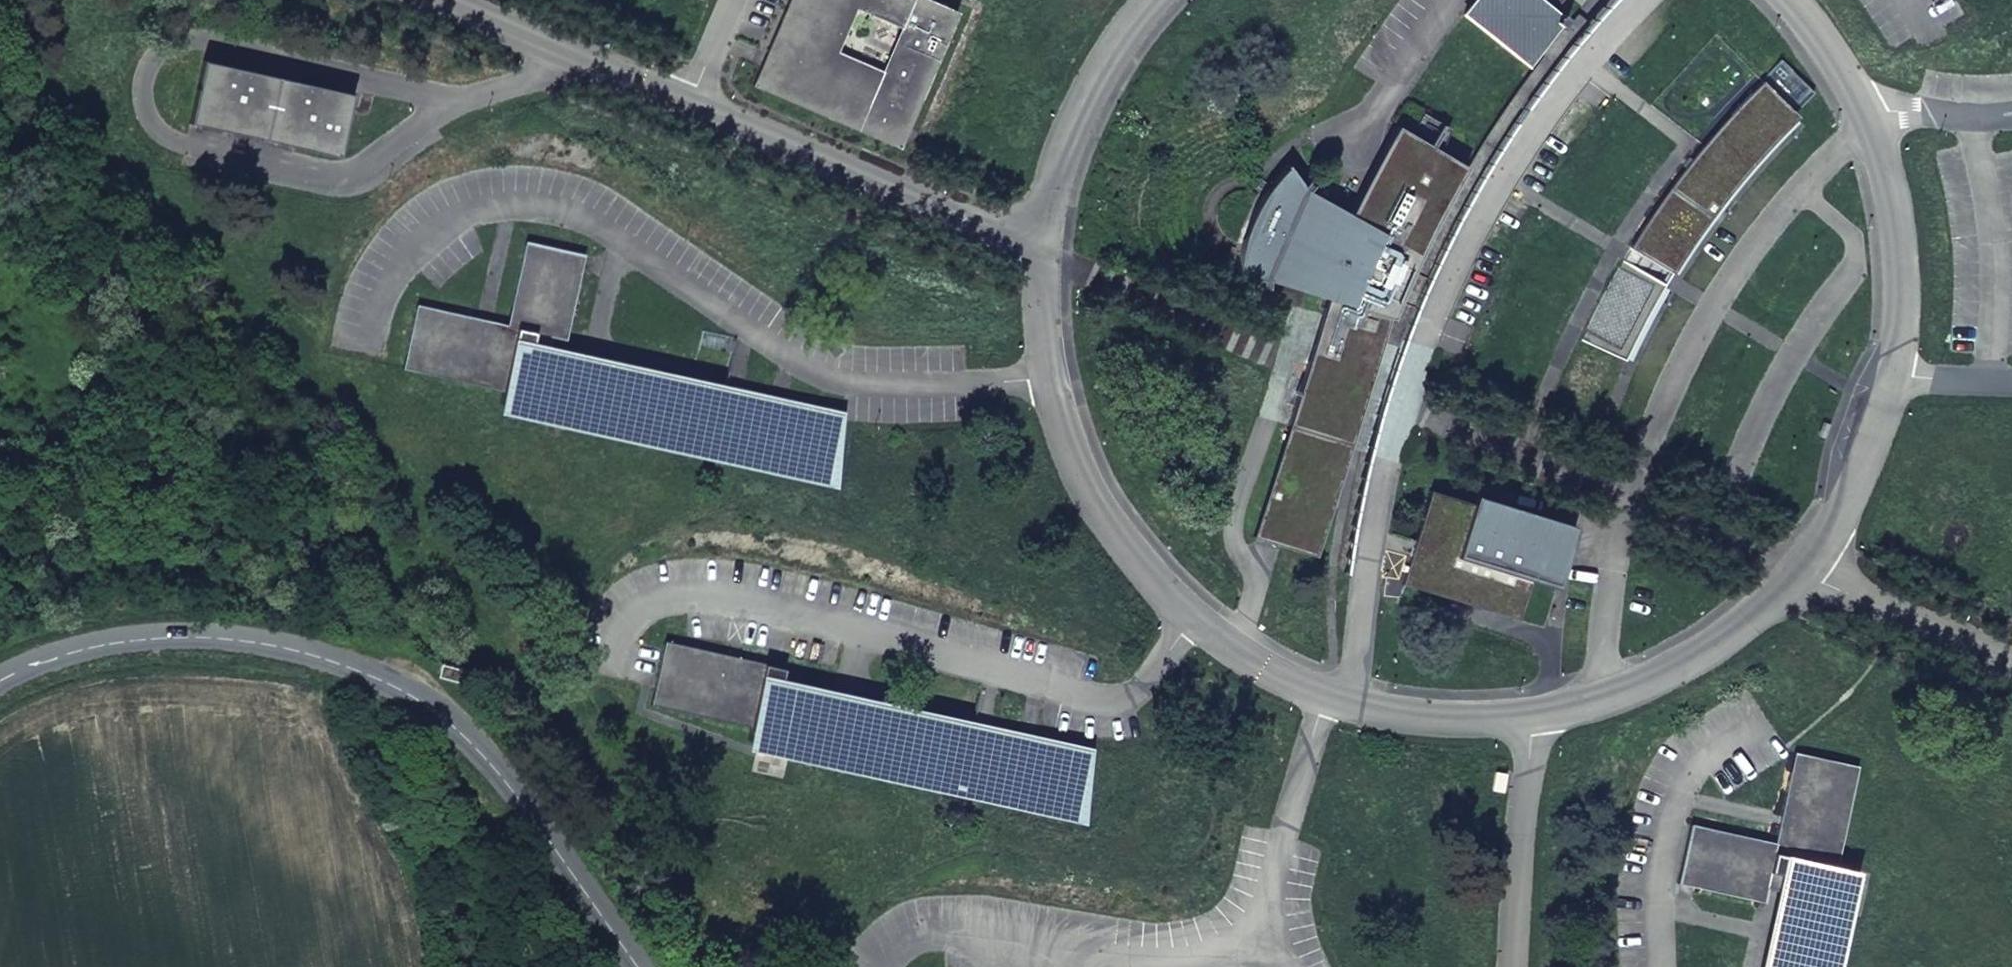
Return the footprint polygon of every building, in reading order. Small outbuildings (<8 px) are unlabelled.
[(754,86),(899,149),(958,13),(927,0),(791,0),(754,86)] [(1540,0),(1475,0),(1464,14),(1526,65),(1563,19),(1540,0)] [(354,96),(205,63),(191,124),(340,158),(354,96)] [(1689,162),(1630,248),(1672,274),(1732,189),(1796,117),(1761,81),(1689,162)] [(1251,537),(1307,554),(1389,319),(1393,321),(1423,248),(1466,167),(1397,127),(1346,213),(1306,189),(1290,168),(1269,193),(1257,214),(1249,229),(1244,246),(1240,268),(1239,286),(1283,285),(1328,299),(1251,537)] [(586,255),(526,242),(508,325),(417,305),(403,369),(503,391),(500,403),(711,450),(711,454),(828,480),(842,416),(550,351),(553,339),(567,342),(586,255)] [(1623,260),(1581,341),(1625,361),(1665,285),(1623,260)] [(1472,504),(1430,491),(1401,585),(1517,620),(1529,580),(1556,588),(1575,526),(1474,495),(1472,504)] [(767,664),(663,641),(662,648),(653,688),(650,705),(751,728),(748,740),(959,787),(958,791),(1075,817),(1090,752),(782,684),(785,669),(767,664)] [(441,664),(437,678),(465,685),(468,671),(441,664)] [(1793,753),(1773,843),(1690,824),(1677,883),(1765,903),(1769,889),(1781,892),(1764,966),(1828,966),(1850,869),(1837,866),(1858,767),(1793,753)]
